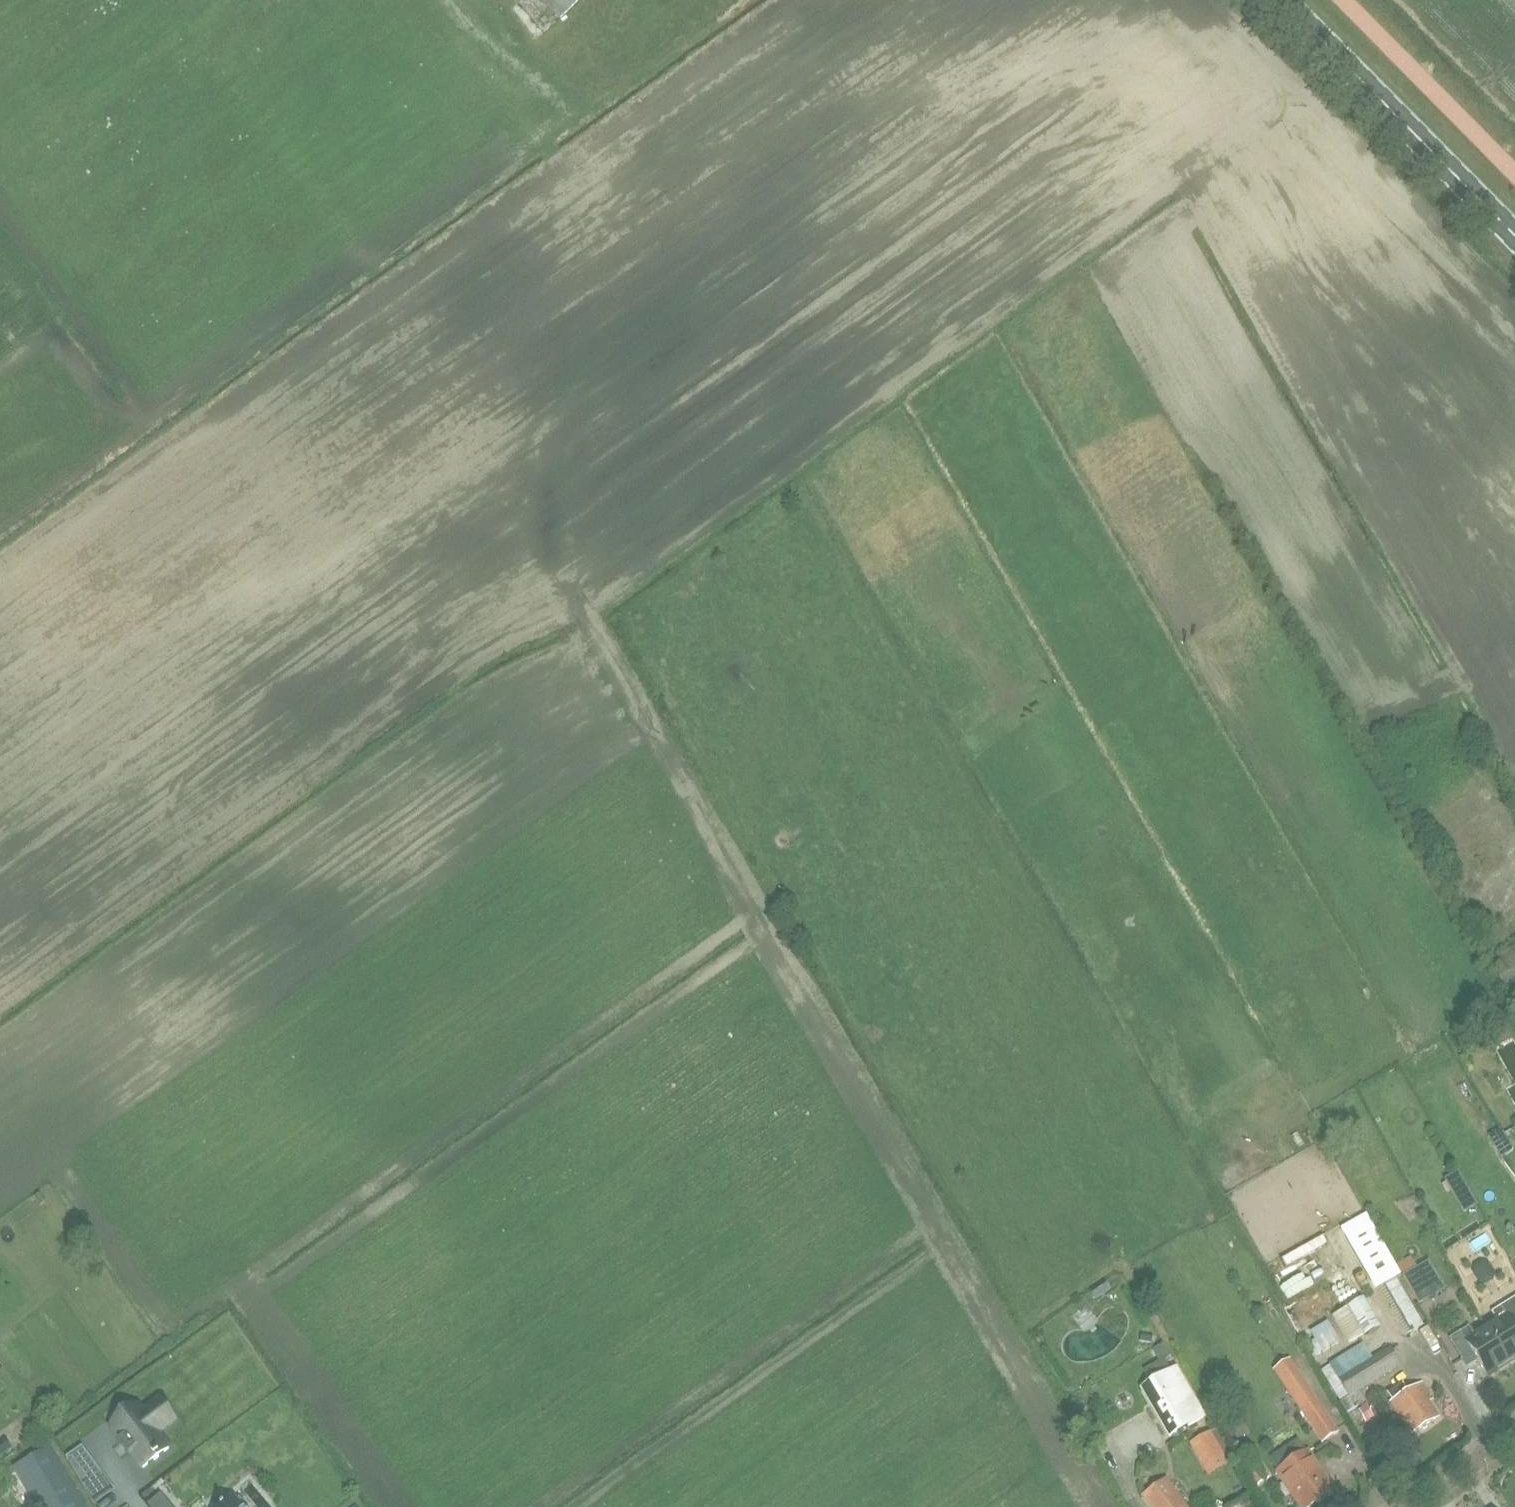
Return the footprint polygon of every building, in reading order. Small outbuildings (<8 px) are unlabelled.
[(561,19),(579,0),(542,0),(561,19)] [(1514,978),(1514,945),(1489,960),(1504,985),(1514,978)] [(1420,1305),(1447,1290),(1430,1262),(1404,1277),(1420,1305)] [(1426,1325),(1411,1300),(1397,1275),(1379,1286),(1393,1310),(1407,1335),(1426,1325)] [(1364,1298),(1338,1313),(1333,1316),(1349,1345),(1381,1327),(1364,1298)] [(1509,1363),(1514,1359),(1514,1329),(1514,1327),(1514,1326),(1514,1306),(1511,1300),(1492,1312),(1499,1322),(1487,1329),(1509,1363)] [(1473,1352),(1488,1376),(1509,1363),(1487,1329),(1476,1337),(1469,1327),(1450,1339),(1463,1359),(1473,1352)] [(1161,1362),(1173,1355),(1166,1343),(1154,1350),(1161,1362)] [(1364,1344),(1330,1364),(1350,1398),(1402,1366),(1391,1348),(1374,1358),(1364,1344)] [(1340,1433),(1291,1359),(1274,1370),(1323,1444),(1340,1433)] [(1177,1433),(1205,1416),(1177,1368),(1167,1373),(1149,1384),(1177,1433)] [(1423,1383),(1393,1401),(1391,1402),(1411,1435),(1440,1418),(1431,1402),(1433,1401),(1423,1383)] [(137,1407),(112,1426),(122,1439),(119,1442),(129,1455),(132,1453),(143,1468),(154,1460),(154,1461),(159,1458),(159,1457),(169,1449),(157,1433),(164,1428),(174,1420),(160,1401),(149,1409),(143,1414),(137,1407)] [(1217,1479),(1238,1468),(1218,1433),(1198,1445),(1217,1479)] [(12,1449),(6,1440),(0,1444),(0,1459),(12,1449)] [(52,1448),(51,1446),(13,1468),(36,1506),(86,1506),(52,1448)] [(1274,1463),(1304,1506),(1312,1506),(1335,1491),(1309,1452),(1303,1455),(1298,1447),(1274,1463)] [(82,1449),(67,1460),(79,1474),(93,1463),(82,1449)] [(1167,1480),(1144,1496),(1152,1506),(1187,1506),(1167,1480)] [(240,1498),(236,1502),(233,1498),(223,1506),(247,1506),(240,1498)]
